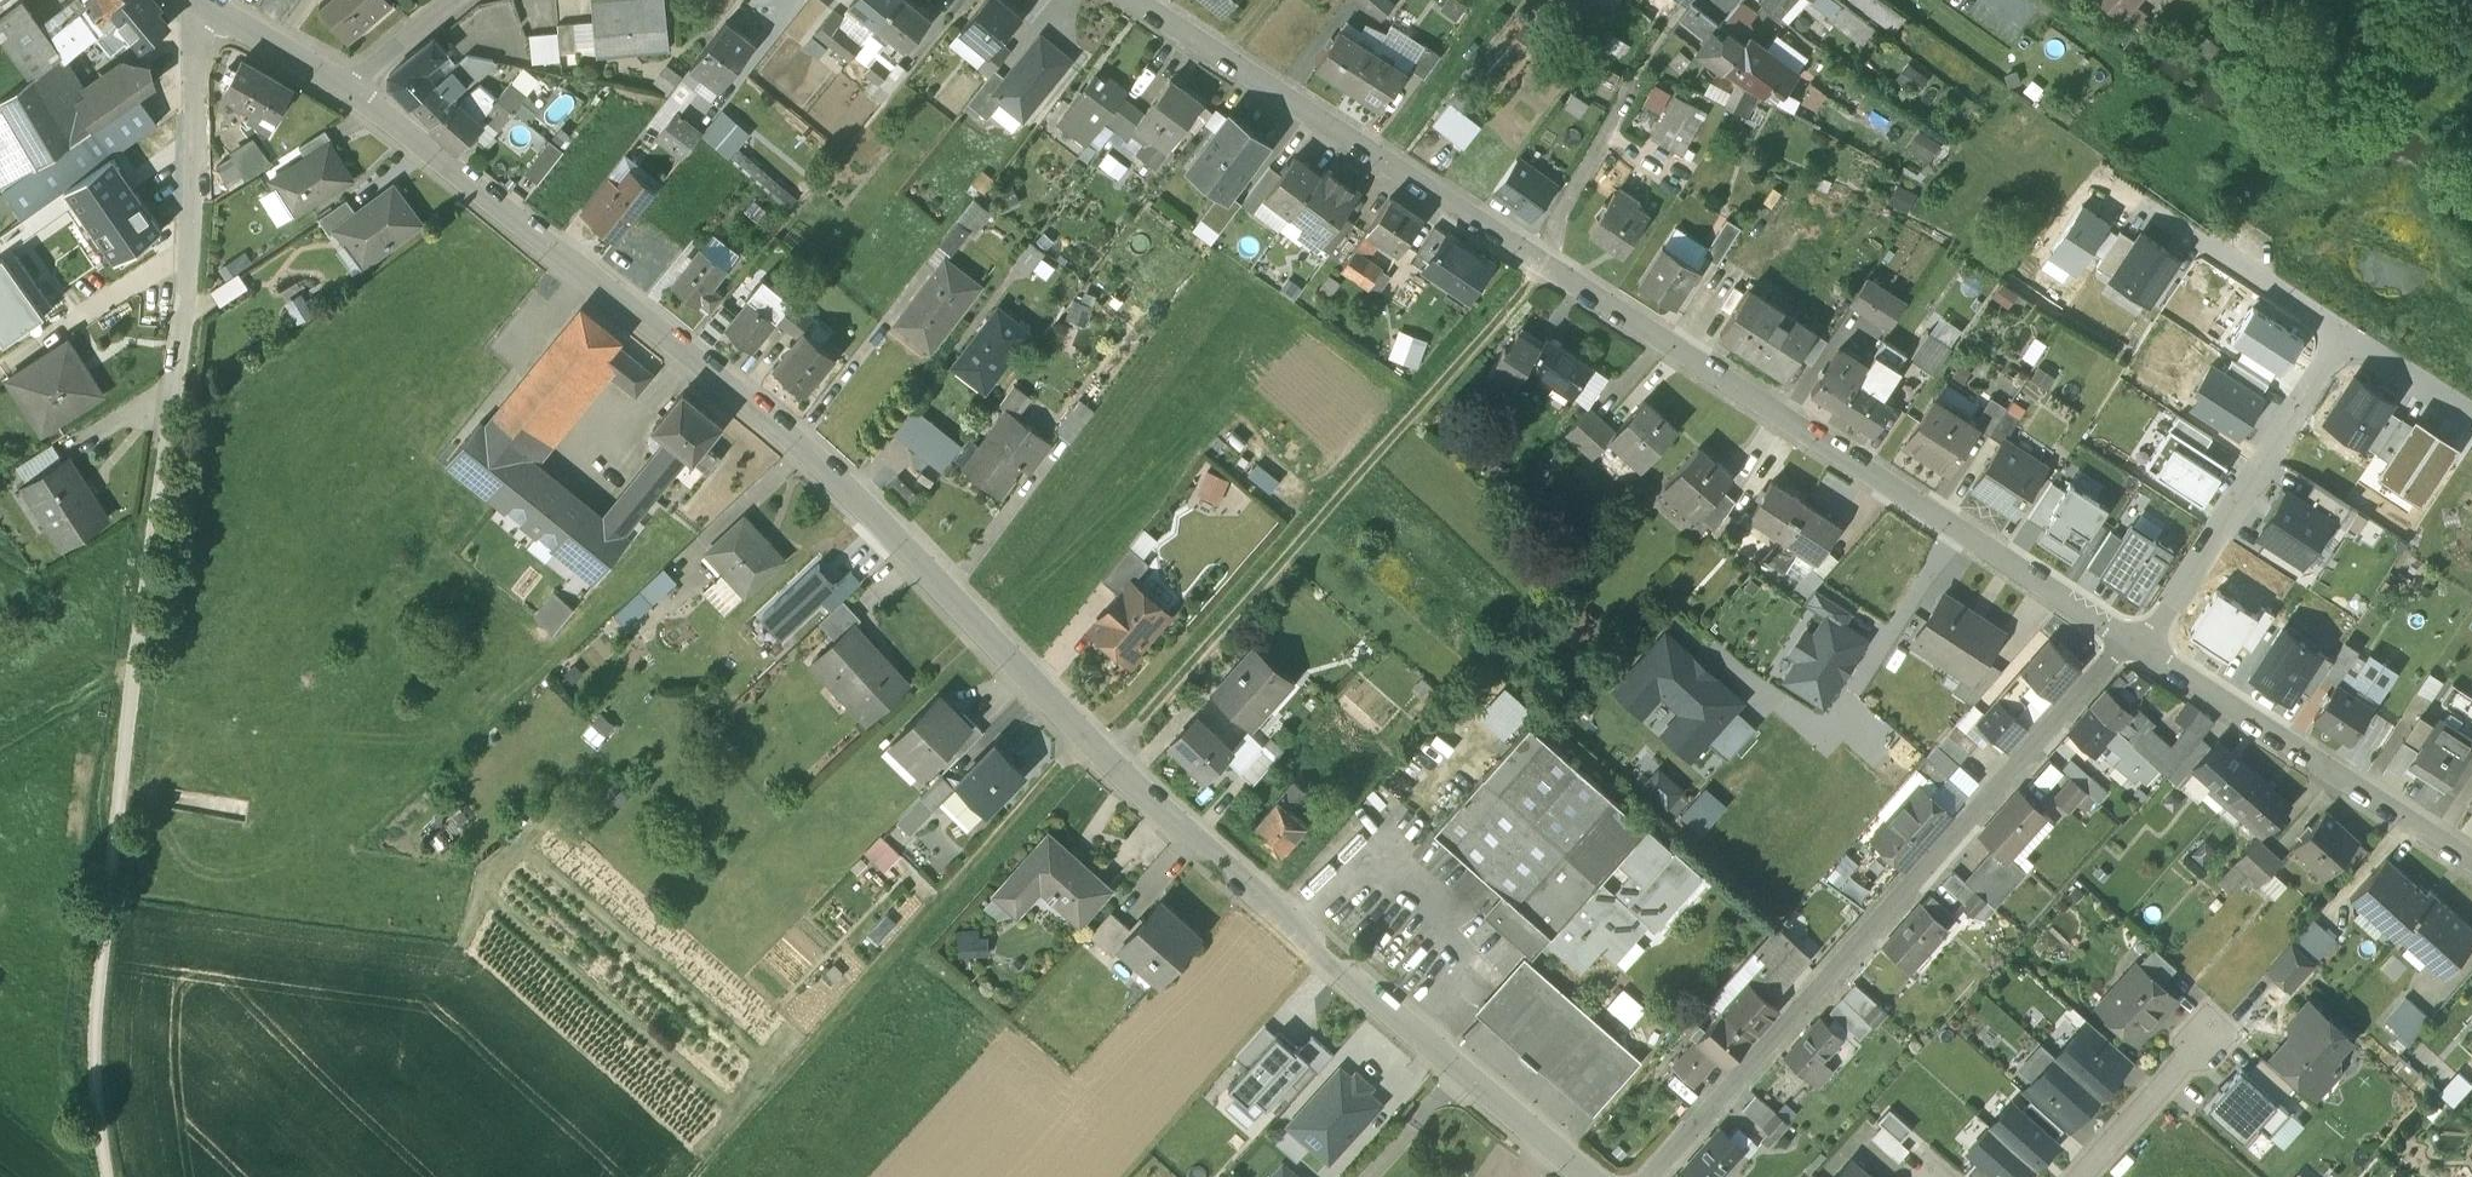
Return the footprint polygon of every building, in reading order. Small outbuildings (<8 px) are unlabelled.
[(19,4),(25,0),(0,0),(0,18),(19,4)] [(19,4),(27,15),(40,5),(36,0),(25,0),(19,4)] [(102,0),(93,0),(50,35),(42,36),(60,61),(64,66),(70,62),(83,51),(108,30),(116,20),(110,13),(112,12),(102,0)] [(112,12),(126,0),(102,0),(112,12)] [(149,0),(126,0),(112,12),(110,13),(116,20),(152,64),(174,47),(172,27),(149,0)] [(320,7),(350,41),(394,1),(393,0),(328,0),(320,7)] [(631,3),(593,6),(597,47),(617,45),(617,54),(670,49),(666,0),(631,0),(631,3)] [(851,5),(851,6),(846,12),(848,13),(857,21),(862,14),(877,27),(899,0),(855,0),(851,5)] [(908,0),(899,0),(877,27),(906,51),(931,20),(908,0)] [(996,0),(988,0),(961,33),(989,56),(990,57),(999,46),(1020,19),(996,0)] [(1223,11),(1232,0),(1209,0),(1223,11)] [(1389,0),(1365,0),(1363,3),(1382,19),(1394,5),(1389,0)] [(1616,16),(1627,0),(1594,0),(1616,16)] [(1627,4),(1638,12),(1647,0),(1631,0),(1627,4)] [(1691,9),(1710,23),(1717,13),(1728,0),(1699,0),(1691,9)] [(1760,3),(1778,16),(1791,0),(1763,0),(1760,3)] [(1834,0),(1811,0),(1832,15),(1837,9),(1840,5),(1834,0)] [(2123,18),(2129,11),(2138,0),(2102,0),(2123,18)] [(19,4),(0,18),(0,39),(30,81),(31,83),(38,77),(60,61),(42,36),(27,15),(19,4)] [(1846,9),(1840,5),(1837,9),(1843,13),(1846,9)] [(1754,18),(1740,6),(1727,21),(1722,28),(1729,34),(1742,44),(1745,46),(1749,40),(1750,40),(1752,37),(1748,27),(1754,18)] [(1710,23),(1691,9),(1681,23),(1704,42),(1706,40),(1709,43),(1714,37),(1722,43),(1729,34),(1722,28),(1720,30),(1710,23)] [(844,18),(834,10),(816,33),(832,47),(844,32),(851,24),(844,18)] [(2148,24),(2129,11),(2123,18),(2142,32),(2148,24)] [(862,14),(857,21),(848,13),(844,18),(851,24),(844,32),(862,46),(872,33),(877,27),(862,14)] [(1717,13),(1710,23),(1720,30),(1722,28),(1727,21),(1717,13)] [(727,22),(694,64),(707,74),(723,87),(756,44),(727,22)] [(575,24),(558,26),(558,33),(561,55),(578,53),(575,24)] [(906,51),(877,27),(872,33),(884,44),(879,51),(895,64),(897,62),(906,51)] [(1341,30),(1317,66),(1351,88),(1375,51),(1341,30)] [(844,32),(832,47),(850,61),(855,54),(862,46),(844,32)] [(558,33),(530,36),(532,64),(561,61),(561,55),(558,33)] [(862,46),(855,54),(870,66),(876,59),(890,70),(895,64),(879,51),(884,44),(872,33),(862,46)] [(1722,43),(1714,37),(1709,43),(1701,53),(1710,60),(1708,62),(1724,75),(1742,44),(1729,34),(1722,43)] [(1007,80),(994,96),(1003,103),(1023,120),(1070,62),(1041,38),(1007,80)] [(447,54),(434,39),(413,56),(412,55),(389,75),(389,86),(411,107),(428,91),(434,84),(430,79),(438,73),(442,78),(447,73),(455,67),(445,56),(447,54)] [(1749,40),(1745,46),(1742,44),(1724,75),(1740,86),(1762,99),(1786,68),(1750,40),(1749,40)] [(990,57),(989,56),(978,69),(989,78),(996,71),(1009,54),(999,46),(990,57)] [(1424,46),(1410,68),(1424,77),(1440,56),(1424,46)] [(124,76),(63,120),(76,143),(138,99),(160,83),(177,70),(174,47),(152,64),(148,68),(124,76)] [(83,51),(70,62),(73,66),(87,55),(83,51)] [(1407,72),(1375,51),(1351,88),(1383,109),(1407,72)] [(496,61),(469,56),(455,67),(447,73),(463,89),(492,64),(496,61)] [(890,70),(876,59),(870,66),(864,73),(875,82),(879,84),(890,70)] [(293,91),(242,62),(236,73),(229,69),(221,83),(228,87),(223,95),(260,116),(263,111),(277,119),(293,91)] [(890,70),(879,84),(875,82),(867,92),(882,104),(908,72),(897,62),(890,70)] [(694,64),(664,105),(675,114),(707,74),(694,64)] [(1716,74),(1705,67),(1699,75),(1711,82),(1716,74)] [(1797,76),(1786,68),(1762,99),(1775,105),(1797,76)] [(1609,70),(1601,85),(1612,91),(1620,76),(1609,70)] [(989,78),(968,105),(988,121),(1003,103),(994,96),(1007,80),(996,71),(989,78)] [(519,72),(497,99),(514,112),(536,85),(519,72)] [(463,89),(447,73),(442,78),(436,82),(434,84),(428,91),(443,103),(441,105),(442,106),(463,89)] [(438,73),(430,79),(434,84),(436,82),(442,78),(438,73)] [(1102,75),(1098,80),(1094,77),(1059,123),(1087,144),(1103,122),(1121,99),(1125,92),(1102,75)] [(38,77),(31,83),(30,81),(0,102),(0,105),(38,170),(74,145),(76,143),(63,120),(38,77)] [(1144,116),(1137,126),(1138,127),(1152,138),(1168,150),(1202,105),(1170,81),(1144,116)] [(160,83),(138,99),(146,110),(169,96),(160,83)] [(480,85),(457,103),(479,122),(484,117),(497,99),(480,85)] [(1740,86),(1728,111),(1749,120),(1762,99),(1740,86)] [(1811,86),(1789,113),(1809,124),(1827,97),(1811,86)] [(443,103),(428,91),(411,107),(424,119),(441,105),(443,103)] [(76,143),(74,145),(38,170),(3,194),(21,224),(23,223),(112,161),(157,127),(146,110),(138,99),(76,143)] [(514,112),(497,99),(484,117),(500,129),(514,112)] [(1121,99),(1103,122),(1115,131),(1132,108),(1121,99)] [(1676,99),(1652,140),(1682,156),(1706,114),(1676,99)] [(479,122),(457,103),(431,126),(457,149),(462,144),(467,148),(475,140),(471,135),(481,124),(479,122)] [(1482,128),(1451,103),(1433,125),(1465,150),(1482,128)] [(0,105),(0,188),(3,194),(38,170),(0,105)] [(664,105),(646,128),(657,137),(675,114),(664,105)] [(1132,108),(1115,131),(1128,140),(1138,127),(1137,126),(1144,116),(1132,108)] [(703,136),(675,114),(657,137),(684,158),(703,136)] [(728,160),(749,138),(723,114),(703,136),(728,160)] [(1228,117),(1188,171),(1221,195),(1228,200),(1230,197),(1268,147),(1228,117)] [(1938,164),(1948,144),(1923,131),(1913,152),(1938,164)] [(325,132),(299,148),(306,160),(328,146),(329,148),(333,144),(325,132)] [(1168,150),(1152,138),(1139,155),(1155,167),(1168,150)] [(263,141),(220,164),(234,190),(277,167),(263,141)] [(551,142),(528,172),(541,182),(565,152),(551,142)] [(306,160),(272,182),(276,188),(260,198),(278,226),(350,181),(329,148),(328,146),(306,160)] [(1281,176),(1265,198),(1266,199),(1290,216),(1295,209),(1320,176),(1295,158),(1281,176)] [(112,161),(23,223),(33,237),(67,213),(108,271),(162,233),(112,161)] [(1556,189),(1517,161),(1496,190),(1535,219),(1556,189)] [(1269,168),(1241,205),(1254,215),(1266,199),(1265,198),(1281,176),(1269,168)] [(1320,176),(1295,209),(1309,220),(1301,232),(1319,245),(1342,215),(1357,195),(1324,170),(1320,176)] [(594,219),(592,221),(617,241),(653,195),(629,176),(618,189),(594,219)] [(607,179),(583,210),(594,219),(618,189),(607,179)] [(356,215),(336,231),(337,232),(364,268),(421,225),(392,188),(356,215)] [(1641,202),(1621,189),(1617,195),(1638,208),(1641,202)] [(1617,195),(1615,194),(1590,231),(1611,244),(1609,246),(1623,255),(1649,216),(1617,195)] [(1221,195),(1201,222),(1219,235),(1241,205),(1230,197),(1228,200),(1221,195)] [(1423,218),(1391,197),(1367,231),(1374,236),(1400,253),(1423,218)] [(346,201),(317,222),(329,238),(337,232),(336,231),(356,215),(346,201)] [(974,201),(939,246),(952,255),(969,233),(974,237),(992,214),(974,201)] [(2051,258),(2077,275),(2090,254),(2106,230),(2109,226),(2083,210),(2051,258)] [(1342,215),(1319,245),(1331,254),(1353,223),(1342,215)] [(1708,250),(1703,256),(1706,258),(1718,265),(1741,230),(1727,220),(1708,250)] [(11,253),(33,237),(23,223),(21,224),(1,238),(11,253)] [(1434,227),(1416,255),(1430,264),(1448,236),(1434,227)] [(1708,250),(1676,229),(1664,247),(1700,270),(1706,258),(1703,256),(1708,250)] [(2090,254),(2103,263),(2119,239),(2106,230),(2090,254)] [(1367,231),(1354,251),(1361,256),(1374,236),(1367,231)] [(2103,263),(2098,271),(2112,280),(2136,244),(2121,234),(2119,239),(2103,263)] [(2136,244),(2112,280),(2151,305),(2180,259),(2142,235),(2136,244)] [(1491,264),(1448,236),(1430,264),(1424,273),(1466,302),(1491,264)] [(1030,242),(1013,265),(1028,277),(1046,254),(1030,242)] [(1700,270),(1664,247),(1641,283),(1676,306),(1700,270)] [(712,260),(701,251),(672,286),(698,308),(715,287),(728,272),(722,268),(712,260)] [(1361,256),(1354,251),(1343,267),(1370,286),(1381,269),(1361,256)] [(11,253),(0,261),(0,350),(53,312),(11,253)] [(726,262),(717,254),(712,260),(722,268),(726,262)] [(944,259),(895,325),(917,342),(929,325),(943,336),(980,287),(944,259)] [(1381,269),(1370,286),(1378,291),(1389,275),(1381,269)] [(237,277),(210,295),(220,310),(247,291),(237,277)] [(1906,306),(1867,280),(1851,305),(1890,330),(1906,306)] [(715,287),(698,308),(708,315),(724,295),(715,287)] [(296,288),(288,294),(294,302),(302,296),(296,288)] [(1719,334),(1735,345),(1764,301),(1747,290),(1719,334)] [(777,320),(751,299),(726,329),(753,351),(777,321),(778,321),(777,320)] [(803,310),(792,301),(777,320),(778,321),(777,321),(788,330),(803,310)] [(1764,301),(1735,345),(1786,378),(1799,358),(1815,334),(1764,301)] [(2254,308),(2233,341),(2246,349),(2278,370),(2283,373),(2304,341),(2254,308)] [(581,310),(487,428),(526,459),(600,368),(617,346),(621,341),(581,310)] [(803,310),(788,330),(798,339),(805,331),(806,332),(816,320),(803,310)] [(998,310),(962,358),(994,383),(1030,334),(998,310)] [(1403,330),(1393,358),(1423,369),(1433,341),(1403,330)] [(806,332),(805,331),(798,339),(774,369),(805,394),(836,357),(806,332)] [(1518,334),(1508,350),(1505,349),(1490,372),(1516,389),(1529,368),(1528,367),(1540,348),(1518,334)] [(1815,334),(1799,358),(1811,366),(1827,342),(1815,334)] [(1952,351),(1929,335),(1911,360),(1934,376),(1952,351)] [(1592,368),(1546,339),(1540,348),(1528,367),(1529,368),(1574,397),(1592,368)] [(1907,356),(1883,340),(1875,354),(1898,369),(1907,356)] [(68,344),(8,383),(22,405),(33,399),(52,430),(102,397),(68,344)] [(655,376),(617,346),(600,368),(637,398),(655,376)] [(2269,385),(2278,370),(2246,349),(2236,364),(2269,385)] [(1839,350),(1811,394),(1837,410),(1856,382),(1866,367),(1839,350)] [(1898,369),(1875,354),(1866,367),(1856,382),(1880,397),(1898,369)] [(2224,375),(2261,398),(2269,385),(2236,364),(2233,361),(2224,375)] [(2224,375),(2212,367),(2197,390),(2203,394),(2194,409),(2239,438),(2249,422),(2248,421),(2262,399),(2261,398),(2224,375)] [(2387,411),(2392,403),(2355,378),(2326,422),(2364,446),(2387,411)] [(1880,397),(1856,382),(1837,410),(1874,434),(1893,406),(1880,397)] [(654,432),(667,443),(685,457),(693,463),(723,425),(684,394),(654,432)] [(1992,399),(1974,427),(1979,430),(1979,429),(1990,436),(2006,411),(2007,409),(1992,399)] [(1079,400),(1055,431),(1071,443),(1095,412),(1079,400)] [(1678,432),(1645,402),(1616,434),(1613,437),(1614,439),(1646,467),(1678,432)] [(1967,414),(1956,407),(1949,411),(1934,402),(1906,447),(1950,474),(1979,430),(1974,427),(1967,422),(1967,414)] [(962,450),(910,410),(894,430),(946,470),(962,450)] [(1590,410),(1567,436),(1583,450),(1606,425),(1590,410)] [(2021,420),(2006,411),(1990,436),(2001,444),(2001,445),(2003,447),(2021,420)] [(2402,420),(2387,411),(2364,446),(2378,456),(2402,420)] [(1051,446),(1008,414),(966,472),(987,487),(991,481),(1007,492),(1024,469),(1031,474),(1051,446)] [(2171,431),(2205,452),(2213,439),(2179,418),(2171,431)] [(2377,456),(2390,464),(2414,428),(2402,420),(2378,456),(2377,456)] [(487,428),(480,423),(449,462),(597,581),(629,542),(622,536),(604,522),(526,459),(487,428)] [(2455,449),(2417,424),(2414,428),(2390,464),(2382,476),(2421,502),(2455,449)] [(1606,425),(1583,450),(1594,460),(1614,439),(1613,437),(1616,434),(1606,425)] [(2205,452),(2171,431),(2147,469),(2203,505),(2228,466),(2205,452)] [(660,489),(685,457),(667,443),(642,474),(660,489)] [(2003,447),(2001,445),(1971,490),(2013,517),(2042,472),(2003,447)] [(707,446),(693,463),(708,475),(722,458),(707,446)] [(50,448),(14,471),(26,491),(63,468),(50,448)] [(1733,480),(1700,450),(1666,488),(1700,518),(1724,491),(1733,480)] [(26,491),(22,494),(60,553),(105,524),(92,504),(88,506),(77,491),(82,488),(67,465),(63,468),(26,491)] [(1262,466),(1255,478),(1279,492),(1286,481),(1262,466)] [(1226,505),(1235,480),(1212,471),(1203,496),(1226,505)] [(642,474),(604,522),(622,536),(637,519),(660,489),(642,474)] [(1805,504),(1772,483),(1750,516),(1783,538),(1805,504)] [(2052,483),(2029,519),(2045,530),(2057,512),(2053,509),(2065,491),(2052,483)] [(2065,491),(2053,509),(2057,512),(2045,530),(2037,542),(2072,565),(2109,508),(2070,483),(2065,491)] [(2304,503),(2339,526),(2350,508),(2315,485),(2304,503)] [(2326,546),(2339,526),(2304,503),(2282,489),(2263,519),(2268,522),(2259,536),(2302,564),(2317,540),(2326,546)] [(1724,491),(1700,518),(1714,531),(1729,514),(1737,502),(1724,491)] [(1841,528),(1805,504),(1783,538),(1802,550),(1819,562),(1841,528)] [(1714,531),(1711,534),(1722,544),(1740,524),(1729,514),(1714,531)] [(637,519),(622,536),(629,542),(631,543),(646,526),(637,519)] [(745,519),(707,554),(725,573),(745,594),(783,560),(745,519)] [(2122,538),(2098,574),(2121,589),(2119,591),(2139,605),(2174,551),(2132,523),(2122,538)] [(2112,531),(2088,568),(2098,574),(2122,538),(2112,531)] [(1802,550),(1783,538),(1778,545),(1767,558),(1788,572),(1802,550)] [(1131,546),(1103,580),(1122,596),(1133,583),(1135,584),(1152,564),(1131,546)] [(819,602),(838,585),(819,566),(763,618),(782,638),(819,602)] [(664,569),(614,616),(627,630),(677,583),(664,569)] [(1825,579),(1813,569),(1795,589),(1807,599),(1825,579)] [(838,585),(819,602),(830,614),(844,601),(862,584),(852,572),(838,585)] [(725,573),(704,592),(724,614),(745,594),(725,573)] [(1135,584),(1133,583),(1122,596),(1093,630),(1116,650),(1116,658),(1125,665),(1134,664),(1140,657),(1141,649),(1170,615),(1135,584)] [(1853,614),(1816,590),(1806,602),(1828,617),(1845,627),(1853,614)] [(2239,644),(2258,615),(2217,590),(2189,635),(2229,660),(2239,644)] [(2006,633),(1946,594),(1913,645),(1965,678),(1971,668),(1980,674),(1989,661),(2006,633)] [(556,597),(536,621),(553,635),(573,611),(556,597)] [(830,614),(820,624),(838,643),(852,630),(853,631),(863,622),(844,601),(830,614)] [(2263,607),(2258,615),(2239,644),(2251,652),(2275,615),(2263,607)] [(1845,627),(1828,617),(1814,639),(1806,633),(1792,655),(1800,660),(1786,682),(1824,706),(1845,674),(1842,672),(1848,663),(1851,666),(1867,641),(1845,627)] [(838,643),(814,666),(831,684),(836,678),(854,697),(851,700),(867,717),(884,701),(888,705),(909,685),(876,650),(874,653),(853,631),(852,630),(838,643)] [(2298,690),(2321,654),(2282,630),(2251,679),(2281,697),(2290,686),(2298,690)] [(1706,743),(1728,762),(1757,730),(1735,711),(1742,703),(1711,676),(1710,678),(1695,665),(1698,662),(1667,635),(1615,692),(1642,716),(1661,695),(1683,714),(1663,736),(1690,760),(1706,743)] [(2081,668),(2050,640),(2021,672),(2032,682),(2053,700),(2081,668)] [(2333,662),(2327,673),(2341,681),(2359,653),(2345,644),(2333,662)] [(1251,653),(1217,692),(1216,691),(1215,692),(1253,726),(1269,708),(1264,704),(1285,680),(1251,650),(1250,652),(1251,653)] [(2321,654),(2298,690),(2310,698),(2327,673),(2333,662),(2321,654)] [(1980,674),(1971,668),(1965,678),(1956,692),(1975,704),(2004,671),(1989,661),(1980,674)] [(2032,682),(2021,672),(2008,687),(2018,697),(2032,682)] [(2337,687),(2335,686),(2314,719),(2351,742),(2372,710),(2337,687)] [(2453,686),(2442,704),(2465,719),(2459,728),(2453,724),(2450,730),(2471,745),(2471,699),(2453,686)] [(1985,713),(1973,727),(1985,738),(1992,744),(1997,739),(2008,750),(2028,727),(2007,709),(2018,697),(2008,687),(1985,713)] [(2143,735),(2127,720),(2132,714),(2131,714),(2106,691),(2092,707),(2118,731),(2134,745),(2143,735)] [(2431,703),(2417,694),(2402,719),(2414,727),(2420,717),(2421,718),(2431,703)] [(940,696),(893,744),(923,775),(950,748),(951,747),(950,746),(955,741),(945,732),(964,713),(962,712),(959,714),(940,696)] [(1975,704),(1957,724),(1979,744),(1985,738),(1973,727),(1985,713),(1975,704)] [(2118,731),(2092,707),(2070,731),(2095,755),(2099,751),(2118,731)] [(2154,725),(2136,708),(2131,714),(2132,714),(2127,720),(2143,735),(2165,755),(2170,750),(2149,730),(2154,725)] [(964,713),(945,732),(955,741),(950,746),(951,747),(950,748),(960,758),(984,733),(964,713)] [(1231,750),(1197,717),(1170,744),(1172,745),(1172,744),(1189,760),(1188,761),(1205,777),(1231,750)] [(2421,718),(2420,717),(2414,727),(2403,743),(2417,752),(2434,725),(2421,718)] [(2436,722),(2434,725),(2417,752),(2407,766),(2445,791),(2471,749),(2471,745),(2450,730),(2436,722)] [(1564,849),(1602,883),(1649,828),(1531,724),(1483,778),(1564,849)] [(1957,724),(1927,758),(1949,778),(1979,744),(1957,724)] [(2189,729),(2173,746),(2185,757),(2201,740),(2189,729)] [(2134,745),(2118,731),(2099,751),(2134,783),(2139,778),(2144,783),(2158,768),(2134,745)] [(2170,750),(2165,755),(2143,735),(2134,745),(2158,768),(2168,777),(2185,757),(2173,746),(2170,750)] [(2201,740),(2185,757),(2197,767),(2212,749),(2201,740)] [(2254,774),(2218,742),(2212,749),(2197,767),(2194,770),(2195,770),(2191,775),(2197,781),(2202,776),(2213,786),(2210,790),(2227,805),(2254,774)] [(996,745),(959,783),(988,811),(1025,774),(996,745)] [(1261,749),(1241,772),(1254,783),(1274,760),(1261,749)] [(2185,757),(2168,777),(2180,788),(2191,775),(2195,770),(2194,770),(2197,767),(2185,757)] [(1949,778),(1927,758),(1917,769),(1939,789),(1949,778)] [(1917,769),(1878,813),(1888,822),(1918,788),(1930,798),(1939,790),(1939,789),(1917,769)] [(2290,806),(2254,774),(2227,805),(2220,813),(2235,827),(2242,818),(2263,837),(2290,806)] [(943,776),(921,797),(935,810),(943,801),(956,789),(954,787),(943,776)] [(1564,849),(1483,778),(1435,833),(1507,896),(1516,904),(1564,849)] [(1295,781),(1279,799),(1290,808),(1305,791),(1295,781)] [(2074,781),(2058,799),(2069,809),(2085,791),(2074,781)] [(988,811),(959,783),(954,787),(956,789),(943,801),(971,829),(988,812),(988,811)] [(1888,822),(1875,836),(1907,865),(1950,816),(1930,798),(1918,788),(1888,822)] [(2019,794),(1982,836),(1995,848),(2006,858),(2007,856),(2044,815),(2019,794)] [(1290,808),(1279,799),(1252,829),(1280,854),(1307,824),(1290,808)] [(2358,843),(2325,813),(2294,848),(2327,878),(2358,843)] [(1675,852),(1649,828),(1602,883),(1627,905),(1675,852)] [(1047,835),(994,895),(1016,914),(1040,888),(1048,896),(1046,898),(1049,900),(1051,898),(1080,923),(1110,890),(1047,835)] [(885,837),(870,854),(890,872),(905,855),(885,837)] [(2256,841),(2235,864),(2248,876),(2269,852),(2256,841)] [(1995,848),(1964,882),(1986,902),(1995,909),(2027,873),(2007,856),(2006,858),(1995,848)] [(1564,849),(1516,904),(1507,896),(1490,915),(1535,955),(1547,942),(1602,883),(1564,849)] [(1675,852),(1627,905),(1648,923),(1647,924),(1654,931),(1702,877),(1675,852)] [(2269,852),(2248,876),(2261,887),(2282,863),(2269,852)] [(2427,895),(2387,859),(2350,900),(2396,941),(2399,938),(2398,937),(2415,918),(2414,916),(2416,913),(2413,911),(2427,895)] [(1964,882),(1953,872),(1943,884),(1965,904),(1975,892),(1964,882)] [(1602,883),(1547,942),(1579,970),(1599,947),(1614,960),(1647,924),(1648,923),(1627,905),(1602,883)] [(1986,902),(1975,892),(1965,904),(1962,907),(1973,917),(1986,902)] [(2430,892),(2427,895),(2413,911),(2416,913),(2414,916),(2415,918),(2398,937),(2399,938),(2444,977),(2471,945),(2471,930),(2430,892)] [(1954,917),(1931,897),(1922,906),(1945,927),(1954,917)] [(1134,931),(1121,946),(1122,947),(1142,964),(1144,961),(1163,978),(1199,936),(1160,901),(1134,931)] [(1921,905),(1884,946),(1915,974),(1931,956),(1924,950),(1945,927),(1922,906),(1921,905)] [(1112,910),(1090,934),(1114,956),(1122,947),(1121,946),(1134,931),(1112,910)] [(2336,942),(2313,921),(2292,944),(2316,965),(2336,942)] [(1778,925),(1755,951),(1766,961),(1773,954),(1784,941),(1785,942),(1790,937),(1778,925)] [(997,935),(967,932),(964,954),(994,958),(997,935)] [(1785,942),(1784,941),(1773,954),(1790,970),(1793,972),(1805,959),(1785,942)] [(2316,965),(2292,944),(2267,972),(2291,993),(2316,965)] [(2177,969),(2153,948),(2137,966),(2161,987),(2177,969)] [(1755,951),(1711,1000),(1722,1011),(1748,982),(1766,961),(1755,951)] [(1790,970),(1773,954),(1766,961),(1748,982),(1765,998),(1790,970)] [(1635,1062),(1525,964),(1483,1012),(1593,1109),(1635,1062)] [(2137,966),(2109,997),(2118,1005),(2108,1017),(2134,1041),(2157,1016),(2168,1011),(2177,1001),(2161,987),(2137,966)] [(1748,982),(1722,1011),(1751,1037),(1777,1008),(1765,998),(1748,982)] [(1877,1004),(1855,984),(1842,999),(1863,1018),(1877,1004)] [(2406,999),(2385,1022),(2409,1043),(2430,1020),(2406,999)] [(1877,1004),(1863,1018),(1875,1028),(1888,1013),(1877,1004)] [(2308,1004),(2291,1023),(2291,1033),(2293,1035),(2289,1040),(2287,1039),(2285,1041),(2287,1042),(2276,1055),(2274,1053),(2273,1055),(2309,1087),(2322,1073),(2338,1072),(2337,1055),(2346,1045),(2323,1024),(2326,1021),(2308,1004)] [(1722,1011),(1696,1039),(1719,1060),(1725,1065),(1751,1037),(1722,1011)] [(1836,1017),(1829,1025),(1845,1039),(1852,1031),(1836,1017)] [(1821,1018),(1785,1058),(1816,1086),(1831,1069),(1824,1062),(1845,1039),(1829,1025),(1821,1018)] [(1237,1060),(1248,1069),(1277,1037),(1265,1027),(1237,1060)] [(2130,1058),(2097,1029),(2088,1040),(2120,1069),(2130,1058)] [(2088,1040),(2080,1033),(2057,1058),(2100,1097),(2123,1071),(2120,1069),(2088,1040)] [(1300,1053),(1278,1035),(1277,1037),(1248,1069),(1231,1089),(1250,1105),(1255,1099),(1266,1109),(1306,1064),(1308,1061),(1300,1053)] [(1318,1074),(1334,1057),(1313,1038),(1300,1053),(1308,1061),(1306,1064),(1318,1074)] [(1698,1041),(1674,1068),(1695,1087),(1719,1060),(1698,1041)] [(2424,1046),(2407,1065),(2454,1106),(2471,1086),(2471,1061),(2459,1076),(2424,1046)] [(2100,1097),(2057,1058),(2034,1084),(2042,1091),(2074,1120),(2077,1123),(2100,1097)] [(2247,1075),(2280,1104),(2295,1088),(2262,1058),(2247,1075)] [(2247,1075),(2242,1070),(2223,1092),(2219,1088),(2201,1109),(2247,1149),(2262,1131),(2270,1137),(2291,1113),(2280,1104),(2247,1075)] [(1341,1072),(1292,1128),(1331,1161),(1379,1106),(1341,1072)] [(2074,1120),(2042,1091),(2032,1102),(2065,1131),(2074,1120)] [(1777,1114),(1756,1096),(1744,1110),(1764,1128),(1777,1114)] [(2022,1113),(2014,1105),(1992,1129),(2036,1169),(2058,1145),(2055,1142),(2022,1113)] [(1910,1143),(1921,1128),(1897,1111),(1876,1139),(1905,1161),(1916,1147),(1910,1143)] [(1764,1128),(1764,1129),(1776,1139),(1789,1125),(1777,1114),(1764,1128)] [(1992,1129),(1970,1153),(1979,1161),(1997,1176),(2029,1176),(2036,1169),(1992,1129)] [(1685,1171),(1692,1176),(1721,1176),(1744,1151),(1729,1138),(1721,1130),(1685,1171)] [(1750,1144),(1736,1131),(1729,1138),(1744,1151),(1750,1144)] [(1979,1161),(1967,1175),(1970,1176),(1997,1176),(1979,1161)] [(1851,1163),(1839,1176),(1867,1176),(1851,1163)] [(1284,1168),(1276,1176),(1294,1176),(1284,1168)]
